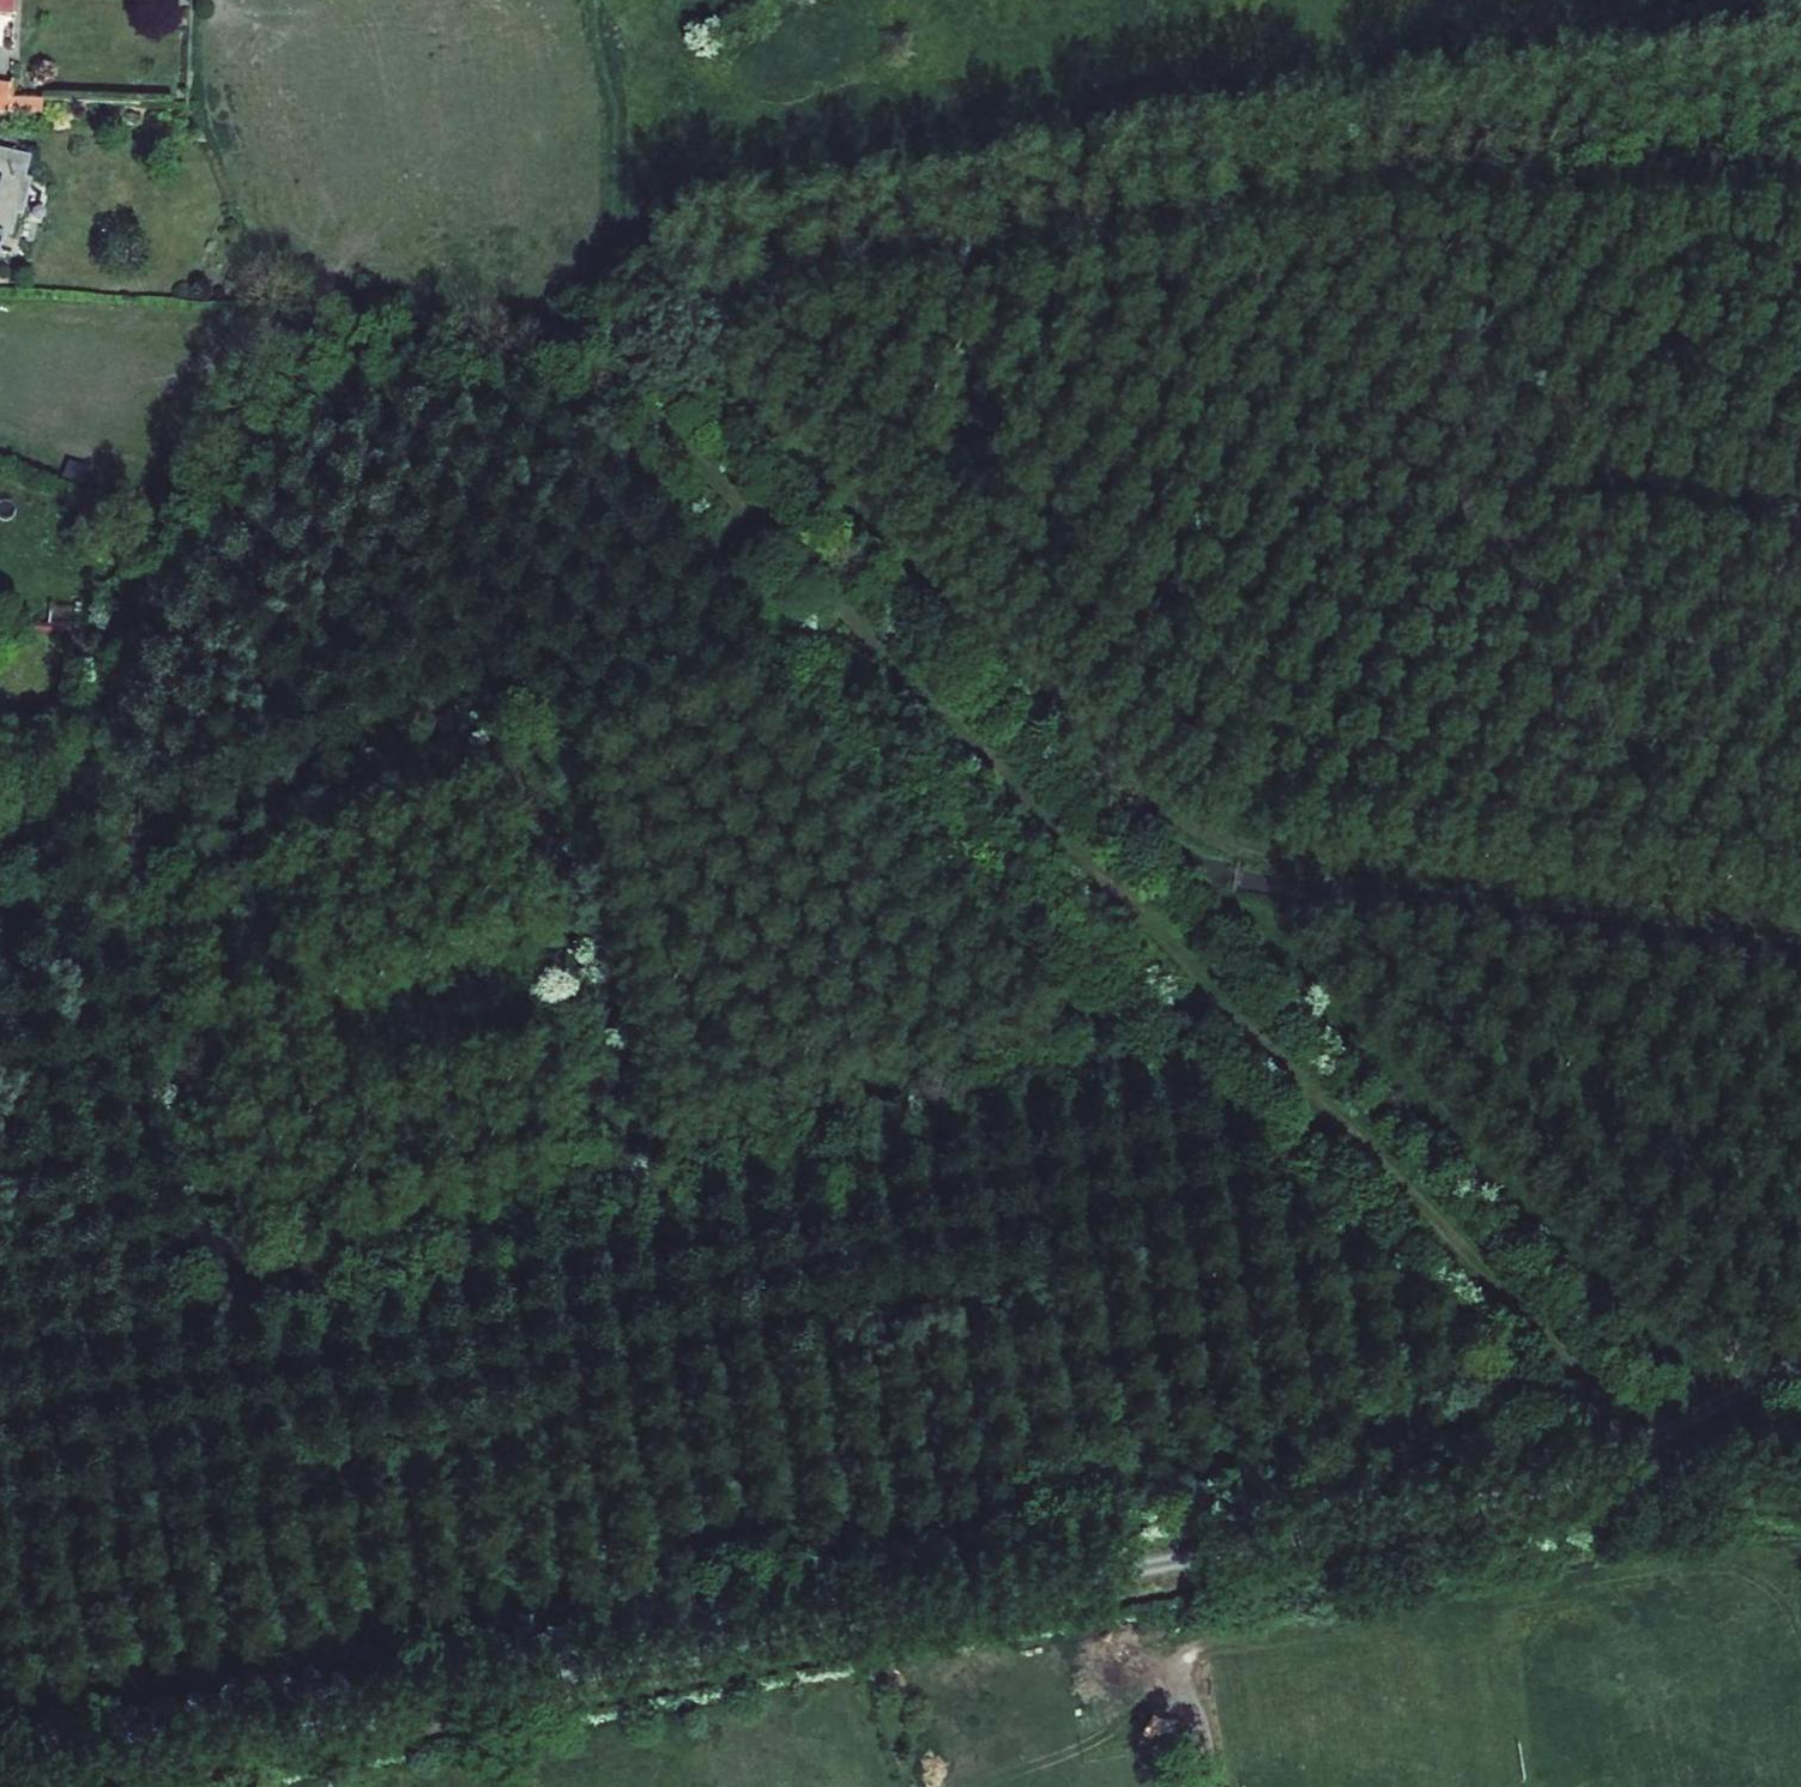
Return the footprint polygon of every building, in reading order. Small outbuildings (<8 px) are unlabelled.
[(28,12),(29,0),(0,0),(0,9),(28,12)] [(26,112),(27,84),(0,80),(0,114),(26,112)] [(12,148),(0,146),(0,255),(13,258),(17,237),(29,238),(32,216),(38,217),(44,184),(45,178),(37,176),(41,154),(12,148)]
